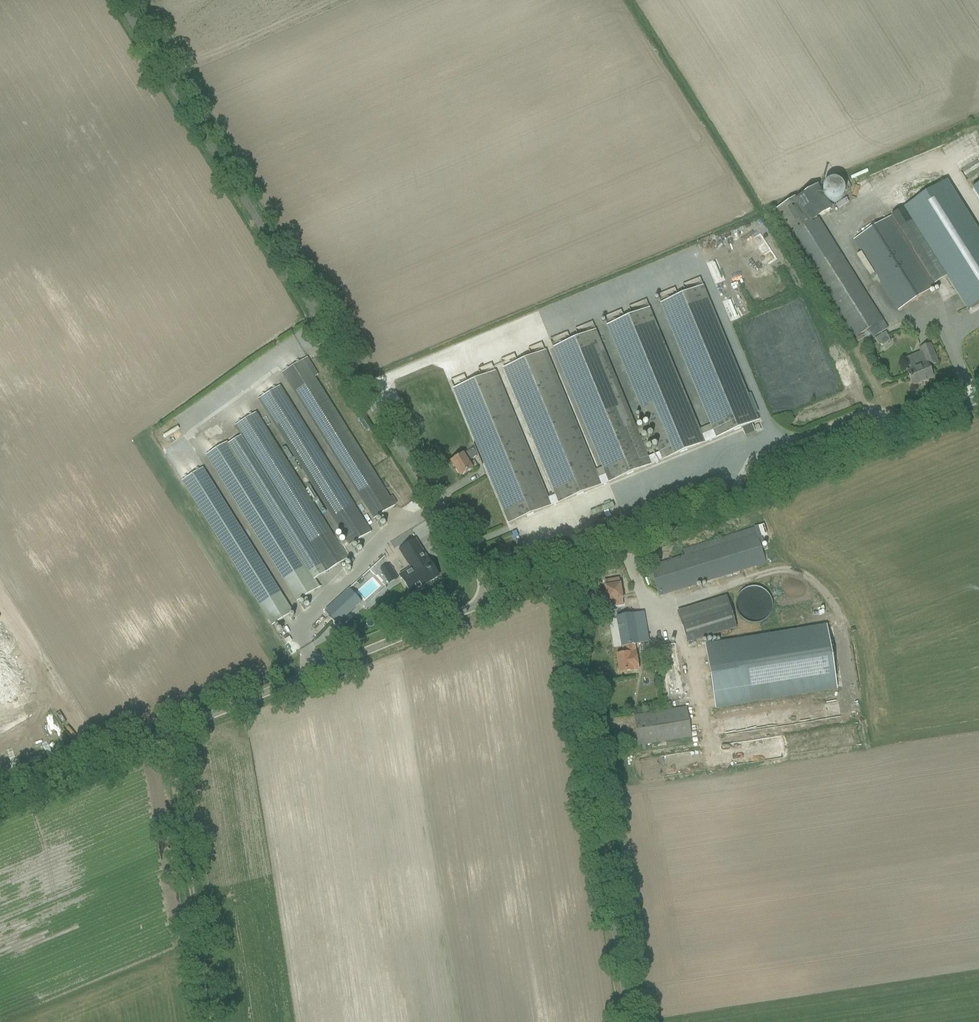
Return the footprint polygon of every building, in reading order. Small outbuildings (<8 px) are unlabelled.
[(876,180),(899,172),(898,168),(875,176),(876,180)] [(904,209),(947,278),(968,311),(978,304),(978,235),(946,183),(904,209)] [(795,198),(773,212),(789,237),(848,331),(853,339),(868,330),(873,338),(888,329),(883,321),(877,312),(819,219),(833,210),(831,207),(827,202),(825,197),(818,186),(796,200),(795,198)] [(935,288),(891,217),(855,240),(899,311),(935,288)] [(712,431),(716,439),(759,421),(703,286),(662,303),(712,431)] [(649,308),(607,326),(648,427),(651,432),(653,439),(656,445),(659,453),(662,461),(716,439),(712,431),(702,436),(649,308)] [(606,475),(610,483),(662,461),(659,453),(648,458),(645,449),(642,443),(639,436),(637,431),(596,331),(553,348),(606,475)] [(911,371),(907,372),(913,386),(933,379),(928,367),(938,363),(930,345),(920,349),(921,352),(923,357),(908,363),(911,371)] [(598,478),(546,351),(503,369),(555,496),(558,504),(610,483),(606,475),(598,478)] [(283,373),(375,520),(395,507),(394,505),(397,503),(392,496),(389,498),(314,378),(318,375),(307,358),(299,363),(283,373)] [(496,372),(453,390),(508,525),(558,504),(555,496),(548,499),(496,372)] [(258,400),(350,546),(371,533),(279,387),(258,400)] [(208,456),(298,602),(319,589),(314,581),(348,560),(256,413),(236,426),(243,436),(229,445),(227,443),(208,456)] [(637,431),(639,436),(651,432),(648,427),(637,431)] [(642,443),(645,449),(656,445),(653,439),(642,443)] [(451,463),(461,477),(473,470),(468,462),(478,456),(473,449),(464,455),(463,455),(451,463)] [(182,481),(273,626),(293,613),(202,469),(182,481)] [(756,534),(650,567),(653,576),(659,596),(765,564),(759,545),(760,545),(763,544),(761,537),(765,535),(767,534),(764,525),(755,527),(754,528),(756,534)] [(416,541),(399,551),(407,565),(408,565),(411,569),(400,576),(412,594),(439,577),(416,541)] [(389,563),(379,569),(389,584),(398,578),(389,563)] [(619,579),(604,582),(609,608),(623,605),(619,579)] [(753,624),(756,624),(758,623),(761,622),(764,620),(767,618),(769,616),(771,612),(772,609),(772,605),(772,602),(771,598),(769,595),(767,593),(764,590),(761,589),(757,588),(754,587),(750,588),(747,589),(744,590),(741,592),(739,595),(737,598),(736,602),(736,605),(736,608),(737,612),(738,615),(740,618),(743,620),(746,622),(749,623),(753,624)] [(344,593),(324,611),(337,625),(357,607),(344,593)] [(677,612),(687,644),(736,629),(726,596),(677,612)] [(622,647),(622,646),(624,654),(623,654),(617,656),(620,674),(629,672),(639,670),(635,644),(650,642),(650,641),(647,622),(645,612),(642,612),(617,616),(622,646),(622,647)] [(837,688),(827,628),(705,647),(715,708),(837,688)] [(36,708),(0,641),(0,728),(36,708)] [(661,657),(663,670),(680,667),(676,644),(651,649),(653,658),(661,657)] [(685,693),(683,682),(666,685),(668,696),(685,693)] [(642,745),(643,750),(646,750),(645,744),(692,737),(687,708),(634,717),(639,745),(642,745)]
